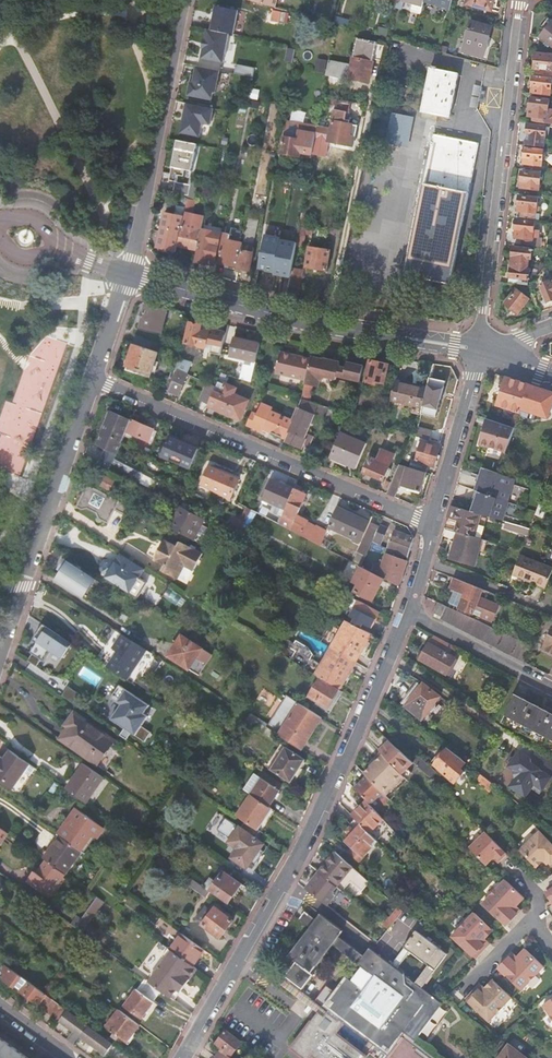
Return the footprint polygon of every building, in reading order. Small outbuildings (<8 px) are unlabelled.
[(249,1),(268,6),(276,8),(278,0),(249,0),(249,1)] [(470,1),(469,4),(469,5),(493,11),(495,0),(467,0),(470,1)] [(239,11),(216,6),(212,30),(207,29),(206,39),(204,39),(202,48),(204,48),(202,58),(224,63),(229,34),(234,35),(239,11)] [(289,21),(289,11),(273,10),(273,21),(289,21)] [(551,46),(551,20),(549,18),(541,28),(545,31),(541,36),(551,46)] [(472,22),(464,51),(485,56),(493,28),(472,22)] [(347,65),(329,62),(327,74),(370,82),(375,59),(382,61),(386,44),(358,39),(354,58),(352,66),(347,65)] [(534,74),(550,76),(550,71),(551,71),(551,54),(536,52),(536,54),(534,55),(533,60),(535,62),(534,74)] [(316,71),(326,72),(328,59),(318,57),(316,71)] [(256,68),(237,64),(235,74),(254,78),(256,68)] [(432,66),(422,110),(452,116),(461,73),(440,68),(441,65),(435,64),(435,67),(432,66)] [(221,71),(198,66),(194,84),(192,83),(189,95),(213,100),(214,93),(216,93),(221,71)] [(531,84),(532,85),(532,92),(550,94),(551,81),(551,79),(533,76),(533,77),(531,78),(531,84)] [(532,122),(551,124),(551,109),(549,108),(550,100),(531,98),(531,99),(529,99),(528,105),(530,107),(529,115),(533,116),(532,122)] [(332,129),(318,127),(316,139),(330,141),(349,145),(354,125),(345,124),(349,102),(338,100),(332,129)] [(214,109),(188,104),(182,133),(200,136),(203,123),(211,125),(214,109)] [(397,111),(390,140),(410,145),(417,116),(397,111)] [(288,121),(285,137),(282,153),(298,156),(299,152),(313,155),(316,139),(318,127),(288,121)] [(525,126),(525,131),(527,133),(526,140),(545,142),(547,126),(528,124),(528,125),(525,126)] [(426,181),(406,274),(451,283),(471,191),(481,143),(437,133),(426,181)] [(199,145),(179,141),(174,168),(187,170),(193,172),(199,145)] [(523,150),(522,155),(524,157),(523,164),(542,166),(544,150),(525,148),(525,149),(523,150)] [(187,170),(174,168),(171,181),(177,182),(179,183),(180,176),(185,177),(187,170)] [(520,174),(519,180),(521,181),(520,188),(539,190),(541,174),(522,172),(522,173),(520,174)] [(179,183),(177,182),(175,193),(189,196),(192,185),(179,183)] [(521,217),(536,219),(540,219),(541,208),(537,207),(538,198),(519,196),(519,197),(517,198),(516,203),(518,205),(518,211),(522,212),(521,217)] [(195,201),(189,199),(188,200),(187,208),(193,209),(195,201)] [(185,216),(187,208),(178,206),(176,215),(174,214),(173,217),(165,215),(158,248),(176,252),(184,216),(185,216)] [(183,227),(178,246),(197,250),(201,231),(204,221),(205,216),(193,213),(193,209),(187,208),(185,216),(183,227)] [(516,228),(515,237),(522,238),(521,244),(541,246),(542,237),(539,237),(540,230),(535,229),(535,221),(517,219),(516,221),(514,222),(514,226),(516,228)] [(222,239),(218,263),(239,268),(243,244),(222,239)] [(200,242),(196,262),(207,264),(207,263),(215,265),(219,246),(200,242)] [(332,246),(311,242),(307,267),(328,271),(332,246)] [(512,262),(528,264),(529,258),(531,258),(532,248),(514,246),(512,262)] [(243,251),(240,269),(244,270),(250,271),(254,253),(243,251)] [(265,254),(262,273),(279,276),(281,269),(283,269),(284,266),(285,266),(287,258),(265,254)] [(509,283),(528,285),(530,270),(528,269),(528,264),(512,262),(509,283)] [(292,275),(289,295),(288,299),(299,301),(303,277),(300,277),(292,275)] [(551,282),(551,280),(541,284),(548,301),(551,300),(551,282)] [(517,289),(506,304),(518,313),(529,298),(517,289)] [(145,306),(140,327),(163,332),(168,311),(145,306)] [(226,335),(227,333),(210,328),(201,326),(202,325),(191,322),(187,336),(184,336),(183,342),(186,343),(205,348),(207,343),(213,344),(210,353),(222,356),(226,335)] [(253,363),(256,364),(260,345),(234,338),(230,357),(253,363)] [(127,367),(126,370),(150,378),(151,375),(152,375),(159,353),(134,345),(127,367)] [(276,374),(307,381),(307,380),(312,360),(281,353),(276,374)] [(320,359),(312,357),(312,360),(307,380),(320,383),(321,382),(326,378),(336,381),(337,377),(339,367),(340,363),(324,359),(324,362),(320,361),(320,359)] [(179,359),(178,359),(174,369),(187,374),(193,363),(185,361),(179,359)] [(367,381),(376,384),(377,381),(385,383),(389,365),(371,361),(367,381)] [(339,367),(337,377),(361,382),(364,368),(364,366),(347,362),(346,368),(339,367)] [(431,375),(449,379),(452,366),(434,362),(431,375)] [(242,376),(240,379),(252,383),(256,364),(253,363),(252,367),(244,365),(242,376)] [(187,374),(174,369),(165,389),(179,396),(188,375),(187,374)] [(23,474),(49,392),(37,388),(40,378),(24,373),(14,402),(6,399),(0,419),(0,431),(2,432),(0,438),(0,466),(23,474)] [(223,373),(217,387),(208,406),(235,417),(236,414),(242,416),(248,400),(234,394),(236,388),(226,384),(230,376),(223,373)] [(530,385),(507,377),(498,405),(506,408),(521,413),(522,409),(530,385)] [(396,380),(391,400),(424,407),(428,386),(407,381),(406,382),(396,380)] [(217,387),(207,383),(199,402),(208,406),(217,387)] [(530,385),(522,409),(528,411),(529,409),(549,416),(551,408),(551,392),(530,385)] [(305,388),(303,399),(308,401),(311,390),(305,388)] [(302,399),(296,413),(293,420),(291,425),(289,432),(291,433),(287,442),(302,448),(308,434),(303,432),(305,427),(308,420),(307,420),(314,403),(308,401),(303,399),(302,399)] [(253,412),(248,425),(263,432),(264,429),(286,438),(289,432),(291,425),(293,420),(272,411),(274,408),(262,403),(258,414),(253,412)] [(102,433),(103,433),(122,443),(127,432),(149,441),(154,427),(112,409),(102,433)] [(340,411),(333,409),(328,419),(334,422),(340,411)] [(513,427),(488,419),(479,443),(505,451),(513,427)] [(357,468),(367,443),(339,431),(328,456),(357,468)] [(98,446),(106,450),(117,456),(122,443),(103,433),(98,446)] [(170,437),(162,456),(190,469),(199,449),(170,437)] [(411,467),(427,472),(429,464),(434,466),(440,446),(423,441),(423,442),(420,441),(418,446),(421,447),(417,461),(413,460),(411,467)] [(106,450),(100,462),(140,482),(145,470),(117,456),(106,450)] [(371,457),(365,472),(384,480),(390,465),(371,457)] [(388,491),(387,493),(395,497),(408,466),(400,464),(392,483),(388,491)] [(210,467),(202,484),(229,498),(238,481),(210,467)] [(421,493),(427,472),(411,467),(409,467),(404,485),(411,486),(410,490),(421,493)] [(516,478),(483,467),(480,476),(479,481),(482,482),(475,503),(478,504),(477,507),(475,512),(483,514),(503,520),(510,502),(508,501),(516,478)] [(479,481),(480,476),(477,475),(476,480),(478,486),(471,506),(477,507),(478,504),(475,503),(482,482),(479,481)] [(104,476),(99,484),(110,490),(115,481),(104,476)] [(264,499),(286,509),(295,489),(272,480),(264,499)] [(130,506),(88,485),(77,507),(82,509),(87,508),(97,513),(99,518),(108,523),(115,509),(125,514),(130,506)] [(283,517),(279,524),(321,546),(328,530),(317,525),(317,527),(297,516),(299,512),(298,512),(306,493),(295,489),(286,509),(283,517)] [(456,530),(459,531),(464,533),(482,538),(488,518),(482,517),(483,514),(475,512),(472,511),(470,511),(452,505),(448,517),(459,520),(460,520),(459,524),(458,523),(456,530)] [(171,526),(170,527),(194,540),(194,538),(197,534),(200,535),(205,538),(209,529),(204,526),(201,525),(203,521),(204,519),(181,507),(180,508),(171,526)] [(369,521),(338,507),(329,527),(354,537),(353,540),(360,542),(369,521)] [(524,533),(529,534),(531,528),(508,521),(506,528),(524,533)] [(371,523),(354,563),(362,567),(373,542),(380,527),(371,523)] [(380,525),(380,527),(373,542),(381,545),(388,528),(380,525)] [(413,538),(413,536),(395,530),(394,534),(391,533),(390,537),(393,538),(392,541),(390,541),(387,548),(408,558),(413,538)] [(459,531),(452,555),(476,563),(480,551),(484,539),(482,538),(464,533),(459,531)] [(484,539),(480,551),(484,552),(488,540),(484,539)] [(203,553),(180,541),(178,546),(168,541),(164,549),(160,547),(154,559),(167,566),(164,571),(178,579),(185,565),(194,570),(203,553)] [(145,569),(121,554),(115,565),(113,564),(112,564),(107,571),(107,573),(109,574),(107,578),(130,593),(145,569)] [(380,576),(385,579),(401,583),(407,561),(387,555),(380,576)] [(476,563),(452,555),(451,559),(475,566),(476,563)] [(546,589),(551,573),(551,568),(521,555),(513,576),(546,589)] [(63,571),(57,579),(83,596),(94,578),(66,560),(59,569),(63,571)] [(380,576),(362,567),(355,581),(360,584),(356,591),(373,600),(385,579),(380,576)] [(485,590),(456,578),(453,586),(458,588),(456,592),(454,593),(451,601),(452,603),(475,613),(494,620),(501,604),(485,597),(482,596),(485,590)] [(168,599),(174,590),(160,583),(155,591),(168,599)] [(349,595),(340,590),(337,596),(346,601),(349,595)] [(355,619),(353,624),(361,628),(364,623),(372,628),(381,612),(359,600),(351,616),(355,619)] [(513,637),(439,602),(434,612),(435,613),(435,612),(442,616),(441,618),(525,662),(533,646),(520,640),(513,637)] [(348,621),(332,648),(356,661),(372,634),(361,628),(353,624),(348,621)] [(44,624),(30,650),(46,659),(50,651),(64,658),(74,640),(44,624)] [(543,648),(551,652),(551,628),(543,648)] [(513,637),(520,640),(523,635),(515,631),(513,637)] [(146,650),(122,634),(113,649),(118,652),(108,667),(127,680),(146,650)] [(455,646),(435,635),(430,643),(429,642),(424,653),(422,652),(419,658),(448,673),(457,657),(450,654),(455,646)] [(183,636),(169,656),(190,670),(203,649),(183,636)] [(332,648),(317,675),(321,678),(340,689),(356,661),(332,648)] [(458,658),(457,657),(448,673),(449,674),(458,658)] [(105,673),(89,696),(108,708),(123,686),(105,673)] [(340,689),(321,678),(309,696),(329,708),(340,689)] [(417,685),(407,697),(428,712),(442,696),(425,682),(421,688),(417,685)] [(68,688),(64,694),(74,701),(77,695),(68,688)] [(506,714),(551,738),(551,712),(524,698),(526,694),(518,690),(516,694),(516,693),(514,697),(506,714)] [(323,718),(288,695),(267,727),(302,750),(323,718)] [(428,712),(407,697),(403,702),(424,718),(428,712)] [(68,727),(68,728),(107,756),(117,743),(74,713),(65,725),(68,727)] [(107,756),(68,728),(60,738),(100,766),(107,756)] [(414,762),(389,740),(380,749),(381,751),(382,752),(383,753),(396,767),(402,774),(415,763),(414,762)] [(286,747),(271,770),(291,782),(301,767),(303,767),(306,763),(305,760),(306,759),(286,747)] [(431,763),(455,784),(465,771),(462,769),(467,762),(449,748),(440,758),(437,755),(431,763)] [(11,751),(5,760),(0,767),(0,782),(12,790),(30,764),(19,757),(11,751)] [(382,752),(381,751),(370,763),(371,765),(383,753),(382,752)] [(371,765),(365,772),(383,792),(393,782),(396,785),(405,777),(402,774),(396,767),(383,753),(371,765)] [(414,762),(415,763),(431,778),(437,772),(419,757),(414,762)] [(542,778),(549,770),(539,761),(532,770),(542,778)] [(370,763),(363,770),(365,772),(371,765),(370,763)] [(85,764),(67,790),(86,804),(104,778),(85,764)] [(496,785),(482,774),(477,780),(491,791),(496,785)] [(368,776),(356,788),(371,804),(383,792),(368,776)] [(393,782),(383,792),(389,798),(407,780),(405,777),(396,785),(393,782)] [(262,779),(252,795),(270,807),(281,791),(262,779)] [(252,795),(237,816),(258,831),(272,809),(270,807),(252,795)] [(367,800),(353,815),(356,818),(370,832),(384,818),(367,800)] [(539,805),(532,814),(536,818),(544,809),(539,805)] [(66,828),(60,836),(78,850),(90,834),(95,837),(96,839),(104,829),(77,810),(67,824),(68,824),(71,827),(69,830),(66,828)] [(218,831),(229,837),(237,824),(227,817),(218,831)] [(370,832),(356,818),(352,823),(352,824),(347,831),(351,834),(346,840),(354,848),(350,852),(361,861),(379,841),(370,832)] [(9,834),(0,828),(0,846),(9,834)] [(240,828),(230,842),(229,843),(239,850),(232,859),(248,870),(253,863),(256,865),(259,862),(268,847),(257,840),(258,838),(256,837),(255,838),(240,828)] [(504,849),(487,832),(470,848),(486,866),(494,858),(497,856),(501,860),(508,854),(504,849)] [(522,850),(538,867),(543,862),(546,859),(549,862),(551,865),(551,864),(551,844),(540,832),(522,850)] [(44,859),(47,861),(65,874),(81,852),(78,850),(60,836),(57,834),(49,845),(52,848),(44,859)] [(320,872),(337,886),(353,867),(335,852),(320,872)] [(65,874),(47,861),(40,872),(37,870),(29,882),(50,897),(66,875),(65,874)] [(316,877),(306,889),(321,900),(327,905),(335,895),(332,893),(337,886),(320,872),(310,864),(307,870),(316,877)] [(211,892),(229,905),(242,885),(224,872),(211,892)] [(506,880),(483,904),(507,926),(518,914),(516,912),(520,909),(517,906),(525,898),(506,880)] [(98,898),(76,928),(83,933),(104,902),(98,898)] [(391,928),(404,909),(397,905),(384,923),(391,928)] [(217,908),(204,925),(222,938),(234,921),(217,908)] [(403,964),(398,959),(393,965),(371,949),(365,956),(339,937),(344,931),(322,913),(317,920),(311,927),(289,956),(297,962),(286,976),(280,984),(296,995),(301,988),(303,989),(314,975),(312,973),(333,945),(359,964),(364,968),(353,981),(348,978),(337,993),(327,1005),(347,1021),(379,1044),(389,1052),(390,1052),(405,1032),(416,1040),(443,1003),(433,995),(424,989),(428,983),(421,978),(417,983),(406,975),(398,970),(403,964)] [(494,931),(475,913),(453,937),(477,959),(487,947),(485,945),(489,941),(486,939),(494,931)] [(307,924),(311,927),(317,920),(312,916),(307,924)] [(406,948),(398,959),(403,964),(411,953),(430,966),(421,978),(428,983),(436,972),(449,955),(417,931),(405,947),(406,948)] [(183,935),(171,950),(194,967),(206,950),(183,935)] [(171,950),(169,948),(164,956),(165,961),(150,982),(161,991),(172,999),(178,990),(181,993),(183,990),(189,983),(199,970),(194,967),(171,950)] [(545,967),(526,949),(518,957),(516,955),(512,959),(510,957),(499,968),(522,990),(545,967)] [(150,982),(146,980),(138,990),(126,1006),(142,1019),(154,1002),(153,1002),(161,991),(150,982)] [(478,988),(467,999),(490,1021),(513,998),(494,980),(486,988),(483,986),(480,990),(478,988)] [(62,1007),(43,993),(28,982),(21,992),(45,1010),(45,1011),(54,1017),(62,1007)] [(345,1024),(347,1021),(327,1005),(337,993),(328,986),(316,1002),(345,1024)] [(551,1016),(551,999),(544,1005),(551,1016)] [(140,1025),(120,1010),(106,1028),(127,1043),(140,1025)] [(114,1045),(68,1011),(60,1022),(106,1055),(114,1045)] [(226,1030),(217,1043),(223,1048),(222,1050),(230,1056),(241,1042),(226,1030)] [(0,1037),(0,1057),(29,1057),(8,1042),(0,1037)] [(389,1052),(379,1044),(374,1051),(383,1057),(385,1057),(389,1052)] [(509,1045),(499,1057),(528,1057),(509,1045)]
